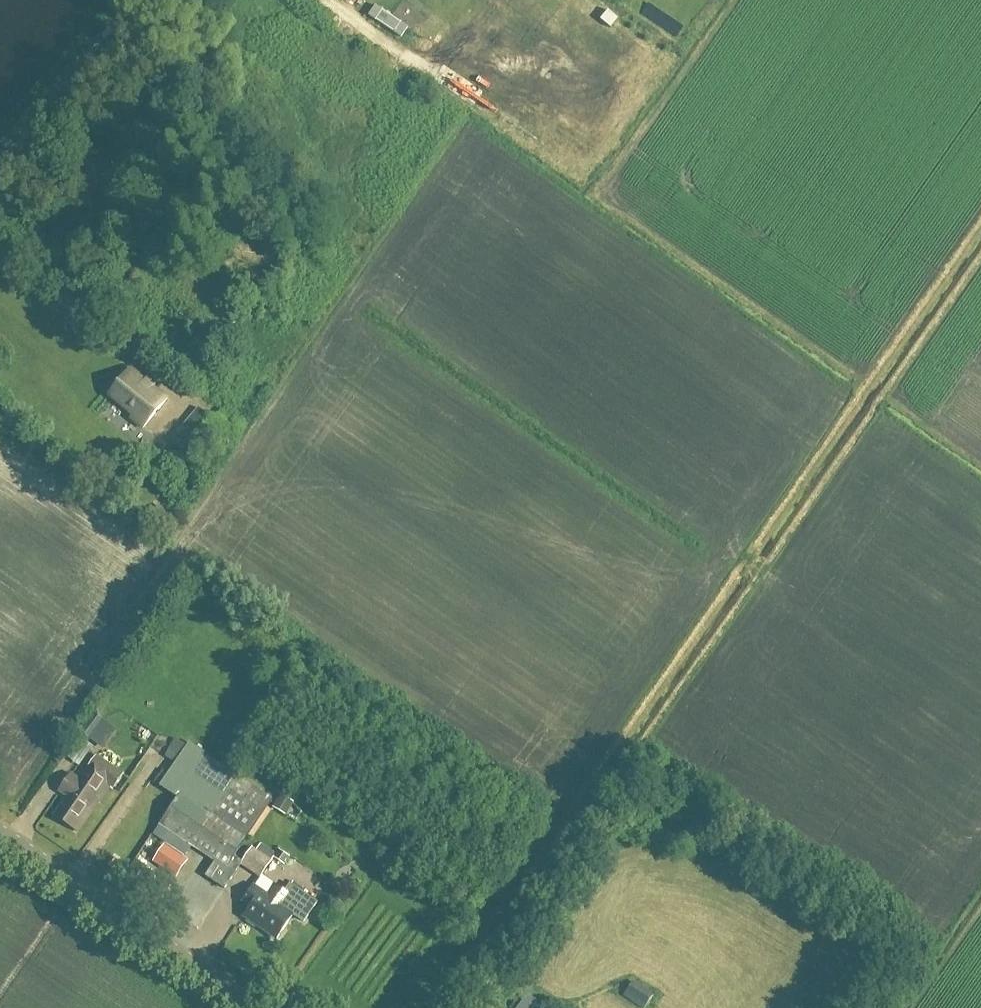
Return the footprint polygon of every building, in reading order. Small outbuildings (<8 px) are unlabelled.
[(144,426),(168,397),(132,368),(111,394),(135,414),(133,417),(144,426)] [(225,447),(234,435),(200,407),(172,442),(195,461),(214,438),(225,447)] [(236,871),(228,865),(272,799),(189,744),(159,788),(176,799),(160,823),(216,861),(207,875),(225,888),(236,871)] [(69,796),(56,814),(79,830),(110,784),(114,787),(124,773),(97,755),(88,769),(90,771),(83,782),(72,774),(61,791),(69,796)] [(285,861),(291,853),(281,846),(275,855),(285,861)] [(188,862),(164,847),(154,861),(178,877),(188,862)] [(273,860),(253,847),(241,864),(261,877),(273,860)] [(317,902),(290,883),(285,891),(276,884),(268,895),(253,885),(243,900),(251,906),(245,915),(277,938),(294,914),(304,921),(317,902)] [(635,980),(623,996),(640,1007),(645,1007),(655,994),(635,980)] [(542,1003),(528,993),(516,1007),(537,1007),(542,1003)]
